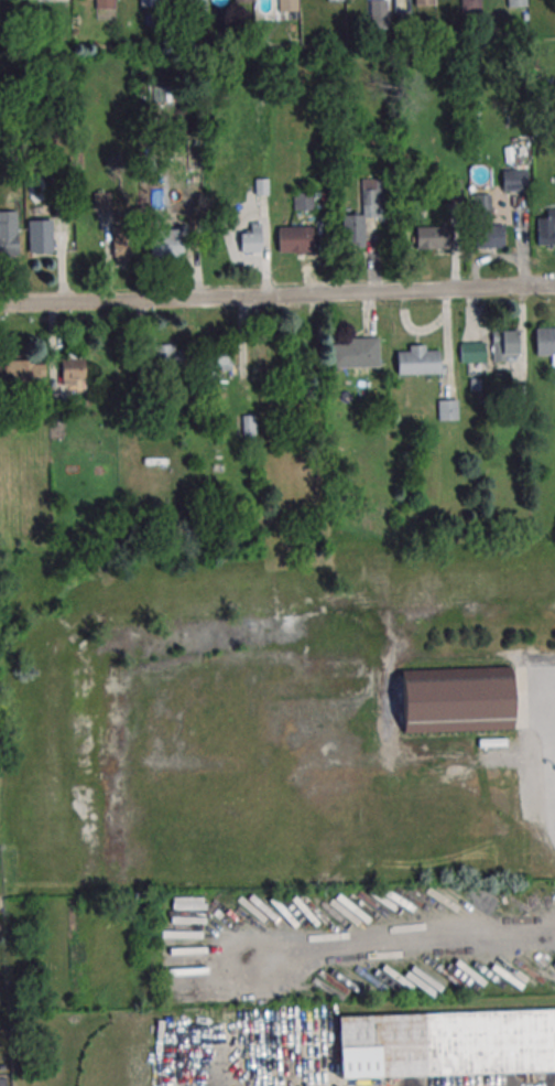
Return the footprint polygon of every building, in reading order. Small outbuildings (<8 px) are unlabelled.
[(114,8),(114,0),(96,0),(96,8),(114,8)] [(298,0),(279,0),(279,12),(298,12),(298,0)] [(386,0),(371,0),(371,20),(386,20),(386,0)] [(481,0),(461,0),(461,13),(481,13),(481,0)] [(502,170),(502,191),(527,191),(527,170),(502,170)] [(384,217),(384,179),(362,179),(362,214),(342,214),(342,247),(367,247),(367,217),(384,217)] [(293,191),(293,210),(314,210),(314,191),(293,191)] [(489,195),(477,195),(477,218),(489,218),(489,195)] [(547,208),(547,218),(537,218),(537,246),(554,246),(554,208),(547,208)] [(17,211),(0,211),(0,257),(18,256),(17,211)] [(28,219),(28,253),(52,253),(52,219),(28,219)] [(262,252),(262,222),(250,222),(250,231),(241,231),(241,252),(262,252)] [(504,224),(475,224),(475,248),(504,248),(504,224)] [(278,226),(278,253),(313,253),(313,226),(278,226)] [(451,226),(416,226),(416,248),(451,248),(451,226)] [(136,229),(113,229),(113,261),(136,261),(136,229)] [(182,256),(182,235),(151,235),(151,256),(182,256)] [(536,327),(536,354),(550,354),(550,364),(554,364),(554,327),(536,327)] [(493,361),(519,361),(519,329),(493,329),(493,361)] [(380,338),(331,338),(331,368),(380,368),(380,338)] [(460,364),(468,364),(468,373),(486,373),(486,343),(460,343),(460,364)] [(155,367),(183,367),(183,345),(155,345),(155,367)] [(429,350),(429,346),(397,346),(397,374),(442,374),(442,350),(429,350)] [(231,347),(208,347),(208,370),(231,370),(231,347)] [(85,357),(61,357),(61,391),(85,391),(85,357)] [(45,360),(0,360),(0,385),(45,384),(45,360)] [(438,420),(458,420),(458,399),(438,399),(438,420)] [(256,434),(256,415),(239,415),(239,434),(256,434)] [(401,669),(402,732),(513,730),(512,667),(401,669)] [(339,1018),(554,1009),(554,1071),(341,1079),(339,1018)]
